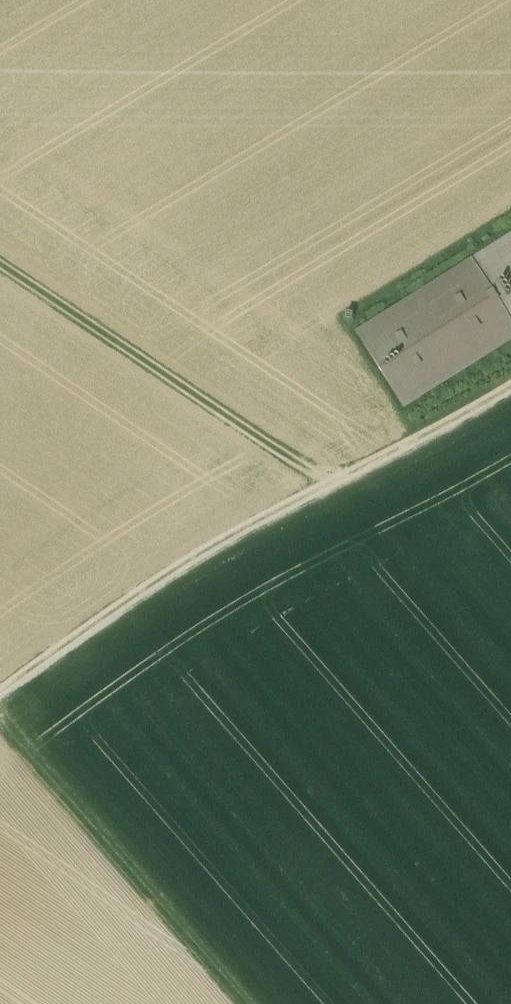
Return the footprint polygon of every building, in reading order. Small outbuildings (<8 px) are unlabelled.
[(479,257),(510,308),(510,237),(479,257)] [(479,257),(361,331),(408,406),(510,341),(510,308),(479,257)]
